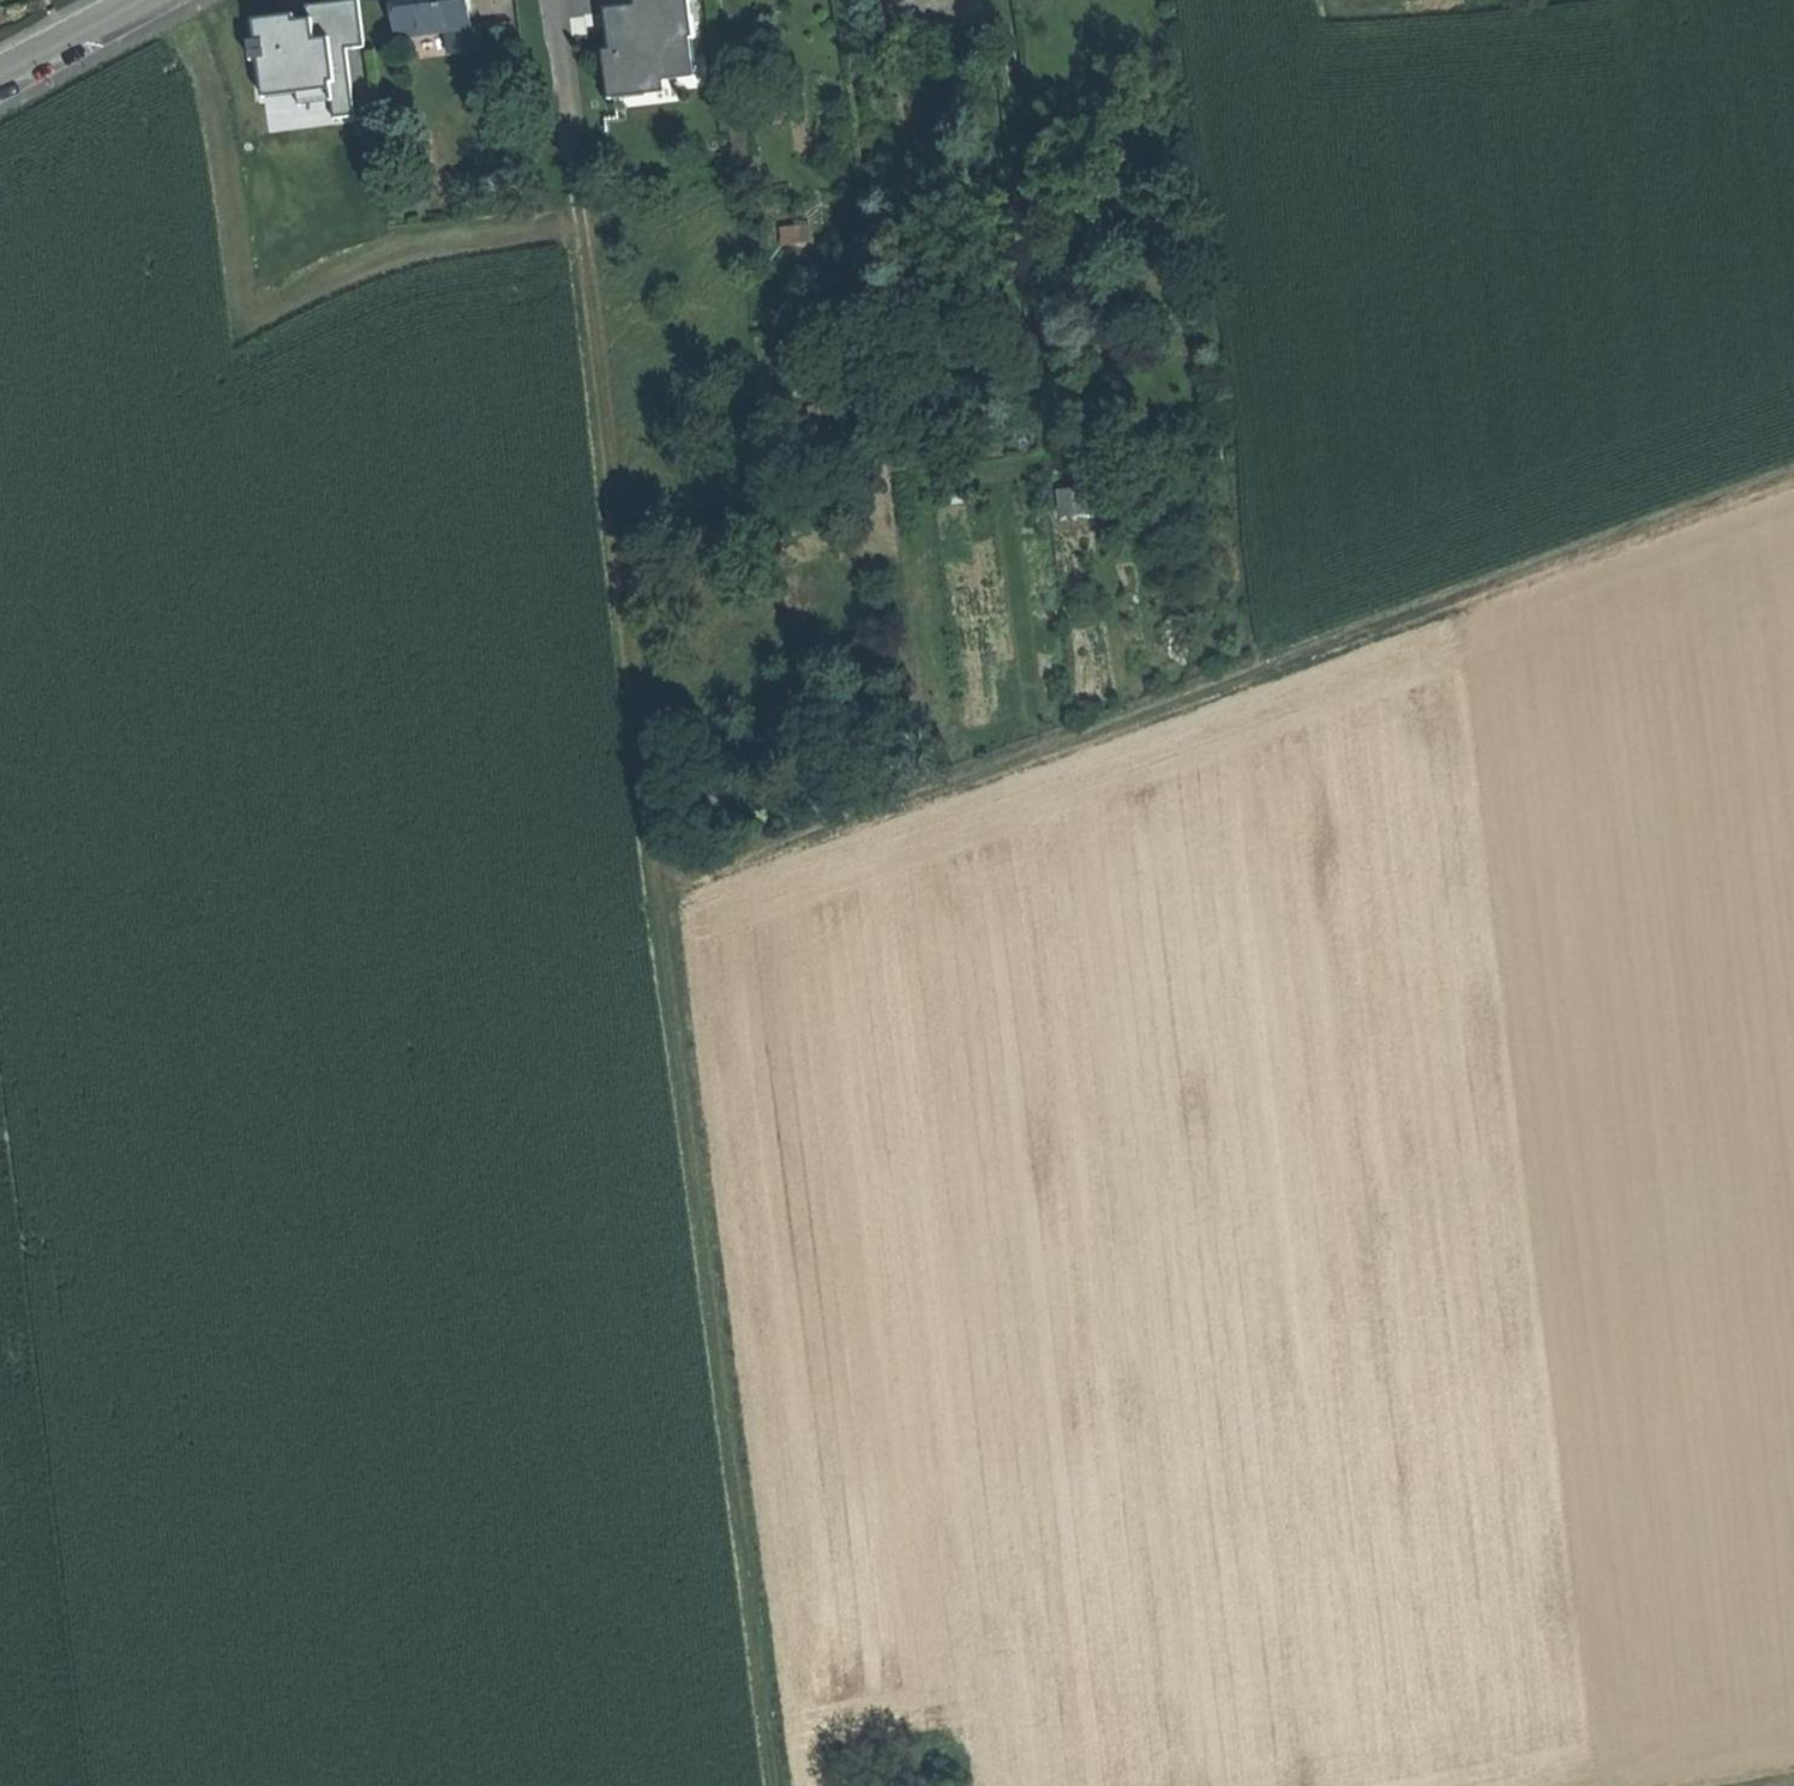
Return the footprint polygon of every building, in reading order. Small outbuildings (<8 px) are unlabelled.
[(259,96),(331,85),(336,117),(361,113),(351,46),(372,43),(365,0),(344,0),(310,5),(311,13),(248,23),(259,96)] [(471,53),(465,0),(395,0),(399,39),(443,34),(446,56),(471,53)] [(605,11),(607,11),(610,28),(612,50),(606,51),(612,99),(624,98),(623,87),(661,82),(658,57),(687,54),(685,38),(695,37),(690,0),(604,0),(605,11)] [(410,195),(412,210),(430,207),(428,192),(410,195)] [(1063,490),(1066,519),(1089,517),(1087,488),(1063,490)]
